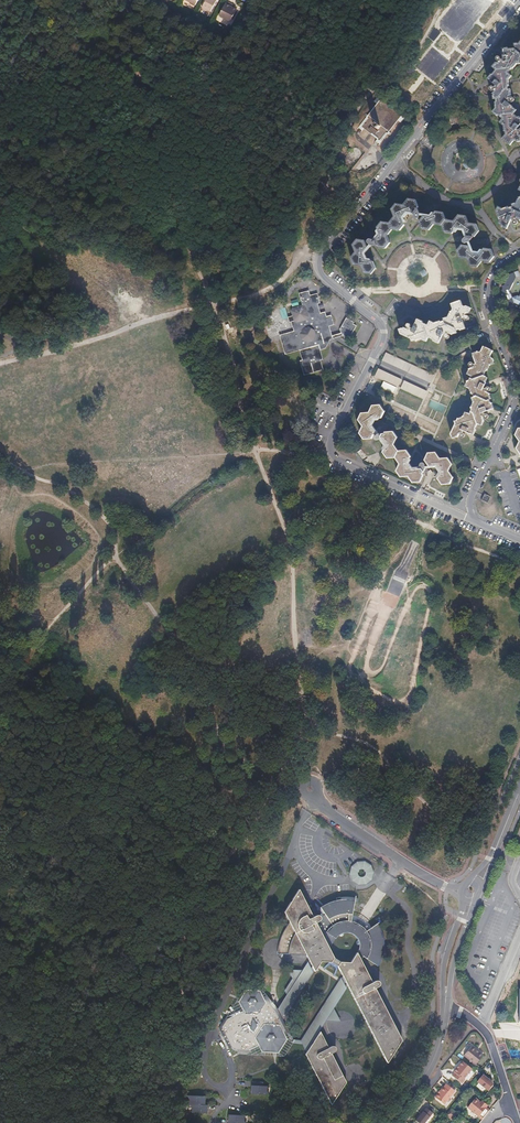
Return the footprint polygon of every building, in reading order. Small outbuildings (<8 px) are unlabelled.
[(204,7),(205,9),(208,11),(210,10),(213,11),(219,0),(208,0),(204,7)] [(234,4),(228,1),(221,15),(232,21),(239,9),(235,7),(233,6),(234,4)] [(488,78),(496,85),(495,87),(494,86),(493,86),(492,86),(491,86),(491,87),(491,88),(491,89),(491,90),(492,90),(493,90),(494,90),(495,90),(493,93),(494,99),(496,99),(496,101),(494,102),(495,107),(492,112),(497,115),(499,115),(503,118),(499,123),(503,124),(506,134),(502,138),(510,145),(514,140),(516,140),(516,141),(519,141),(519,134),(519,133),(519,132),(519,133),(519,129),(519,130),(517,129),(519,125),(519,116),(517,116),(514,113),(516,109),(512,106),(512,105),(508,103),(510,101),(512,101),(513,101),(514,101),(514,100),(514,99),(514,98),(513,98),(512,97),(511,97),(509,98),(509,97),(509,96),(510,95),(511,94),(511,89),(508,88),(508,86),(509,85),(508,79),(511,76),(511,74),(508,73),(511,68),(513,68),(517,64),(519,64),(519,41),(519,42),(515,43),(515,48),(509,49),(508,48),(503,48),(504,59),(501,59),(501,58),(500,57),(499,56),(498,56),(497,56),(497,57),(497,59),(497,60),(498,60),(499,61),(492,66),(496,70),(493,74),(490,74),(488,78)] [(402,117),(380,102),(359,128),(369,135),(382,144),(402,117)] [(333,164),(347,175),(369,149),(354,137),(333,164)] [(519,197),(518,197),(515,203),(512,205),(512,207),(509,208),(509,207),(503,209),(498,207),(495,212),(499,221),(498,224),(500,225),(501,228),(505,230),(510,220),(513,221),(513,222),(513,223),(513,224),(514,225),(515,225),(515,226),(516,225),(517,225),(517,224),(518,224),(518,223),(518,222),(518,221),(517,221),(516,220),(517,219),(519,221),(519,220),(519,197)] [(381,241),(382,242),(377,248),(373,247),(372,247),(372,246),(371,247),(370,247),(369,247),(369,248),(369,249),(369,250),(370,251),(371,252),(373,252),(375,252),(376,252),(376,253),(377,254),(378,255),(387,257),(391,251),(388,244),(393,237),(401,239),(406,233),(406,231),(403,225),(396,225),(391,230),(384,229),(379,236),(381,241)] [(463,245),(458,250),(460,257),(468,258),(470,265),(478,266),(482,260),(490,262),(494,255),(492,249),(484,247),(480,253),(472,252),(470,246),(463,245)] [(356,250),(354,253),(356,259),(351,266),(353,269),(354,272),(359,273),(362,273),(363,275),(365,280),(372,281),(376,275),(374,268),(366,267),(363,260),(368,254),(366,247),(363,247),(359,246),(356,250)] [(506,304),(508,309),(510,310),(510,312),(513,311),(519,314),(519,298),(517,296),(512,298),(510,292),(515,279),(513,274),(509,276),(504,286),(502,287),(503,290),(502,291),(503,296),(502,297),(505,304),(506,304)] [(300,328),(296,330),(286,333),(287,335),(284,336),(283,339),(286,349),(288,348),(291,350),(291,351),(300,349),(305,367),(303,368),(305,372),(308,374),(316,372),(318,369),(319,369),(317,361),(319,361),(321,357),(319,350),(322,349),(324,347),(323,344),(327,338),(331,337),(333,334),(331,326),(334,325),(335,322),(334,317),(331,316),(328,317),(327,312),(324,311),(319,313),(317,307),(319,303),(319,301),(320,299),(319,293),(317,292),(311,294),(310,292),(307,290),(300,292),(303,303),(294,306),(292,309),(294,315),(295,319),(298,321),(300,328)] [(403,323),(400,328),(402,334),(410,337),(413,342),(416,341),(418,343),(423,342),(427,344),(429,341),(433,343),(434,344),(436,344),(439,346),(442,337),(444,338),(445,340),(448,339),(449,337),(447,336),(446,335),(447,333),(452,334),(456,333),(455,330),(457,330),(461,332),(467,331),(465,321),(460,322),(459,316),(470,313),(472,308),(466,305),(464,306),(461,305),(459,300),(452,303),(453,307),(452,310),(450,311),(448,314),(438,317),(434,315),(431,319),(428,318),(428,316),(425,315),(421,313),(418,320),(416,319),(416,317),(413,315),(410,316),(407,319),(410,322),(409,324),(403,323)] [(355,320),(347,316),(341,328),(342,333),(350,337),(357,324),(354,322),(355,320)] [(484,345),(482,350),(479,351),(477,350),(472,353),(477,363),(474,364),(474,363),(473,362),(472,361),(471,361),(470,361),(470,362),(469,363),(469,364),(470,364),(470,365),(471,366),(473,366),(473,367),(470,368),(467,373),(471,375),(469,380),(467,381),(465,386),(469,388),(470,392),(471,394),(472,395),(473,398),(471,399),(473,404),(471,408),(472,411),(470,415),(466,413),(463,418),(460,419),(459,421),(456,422),(457,425),(453,434),(455,439),(460,437),(462,434),(463,434),(463,435),(463,436),(463,437),(464,437),(465,438),(466,438),(467,437),(467,436),(468,436),(467,435),(467,434),(466,433),(465,433),(466,431),(476,435),(478,431),(477,428),(479,424),(483,426),(486,421),(484,417),(485,417),(486,417),(487,418),(488,418),(489,417),(489,416),(489,415),(489,414),(488,413),(487,413),(486,413),(485,414),(485,412),(494,408),(493,404),(491,403),(489,399),(491,398),(489,394),(486,392),(486,391),(487,391),(488,391),(489,390),(490,389),(490,388),(489,387),(488,386),(487,386),(486,386),(486,387),(485,388),(485,389),(482,387),(486,378),(482,376),(484,370),(487,369),(490,365),(495,362),(493,358),(492,357),(491,355),(493,349),(484,345)] [(394,352),(390,359),(414,373),(418,366),(394,352)] [(437,377),(418,366),(414,373),(434,384),(437,377)] [(384,370),(381,377),(398,387),(398,386),(400,382),(402,379),(384,370)] [(430,391),(405,380),(401,387),(426,399),(430,391)] [(385,407),(384,406),(376,405),(372,412),(365,412),(361,418),(366,424),(362,431),(365,437),(366,438),(374,438),(377,431),(373,425),(378,418),(383,417),(387,410),(385,407)] [(388,445),(385,452),(390,459),(397,458),(402,465),(398,471),(402,477),(410,477),(415,483),(422,483),(426,476),(425,474),(426,472),(424,468),(413,469),(409,463),(412,456),(408,450),(400,450),(396,444),(399,437),(396,431),(387,432),(386,434),(384,434),(383,437),(388,445)] [(430,453),(426,460),(431,466),(439,466),(443,473),(439,479),(443,485),(451,485),(455,478),(450,472),(454,465),(449,459),(442,459),(438,452),(430,453)] [(372,870),(369,863),(363,859),(355,861),(349,866),(348,873),(351,880),(354,883),(357,884),(364,883),(370,878),(372,870)] [(278,948),(278,950),(278,952),(278,955),(306,955),(308,960),(302,969),(286,969),(291,977),(282,991),(284,996),(277,1008),(267,996),(264,998),(260,991),(245,990),(239,1001),(243,1011),(227,1019),(222,1027),(232,1048),(237,1051),(250,1049),(258,1045),(263,1052),(278,1052),(287,1039),(281,1027),(282,1025),(292,1043),(304,1044),(306,1050),(304,1053),(330,1104),(345,1081),(330,1051),(332,1050),(333,1049),(334,1048),(333,1047),(332,1046),(331,1046),(330,1046),(328,1047),(320,1030),(326,1020),(340,1021),(334,1008),(348,986),(387,1062),(401,1042),(377,992),(379,991),(380,990),(380,989),(380,988),(380,987),(380,986),(379,986),(378,985),(377,985),(374,987),(360,960),(363,956),(376,964),(378,962),(379,959),(381,956),(381,954),(382,951),(382,948),(383,945),(383,942),(383,940),(382,937),(382,935),(381,933),(381,931),(380,928),(379,927),(378,925),(377,923),(373,925),(371,927),(369,925),(367,923),(365,922),(364,920),(362,919),(360,918),(358,916),(355,915),(351,914),(352,910),(354,901),(351,901),(352,898),(350,898),(346,898),(344,898),(340,899),(337,899),(336,900),(337,901),(333,903),(332,901),(331,901),(328,903),(326,904),(324,905),(322,907),(320,909),(318,911),(320,913),(319,915),(317,914),(313,916),(299,887),(284,912),(290,923),(288,925),(286,928),(284,931),(282,934),(281,937),(280,940),(279,943),(279,945),(278,948)] [(475,1049),(470,1045),(463,1054),(475,1063),(482,1054),(477,1051),(477,1052),(474,1050),(475,1049)] [(457,1066),(456,1066),(453,1070),(455,1071),(452,1075),(461,1082),(464,1079),(463,1078),(471,1067),(461,1059),(458,1064),(459,1064),(457,1066)] [(477,1082),(489,1091),(495,1083),(484,1074),(477,1082)] [(250,1084),(249,1084),(250,1093),(265,1092),(265,1088),(265,1083),(261,1083),(261,1080),(250,1080),(250,1084)] [(440,1090),(438,1092),(435,1096),(444,1103),(455,1090),(446,1083),(440,1090)] [(201,1096),(186,1097),(187,1103),(187,1106),(188,1106),(190,1106),(201,1105),(201,1096)] [(474,1098),(467,1107),(482,1119),(489,1110),(485,1106),(486,1104),(483,1101),(481,1103),(474,1098)] [(201,1105),(190,1106),(191,1110),(191,1114),(205,1113),(205,1105),(201,1105)] [(428,1108),(418,1121),(420,1122),(427,1122),(435,1114),(428,1108)] [(456,1112),(451,1108),(446,1115),(451,1119),(456,1112)] [(227,1116),(228,1122),(236,1122),(242,1122),(241,1119),(241,1115),(227,1116)]
